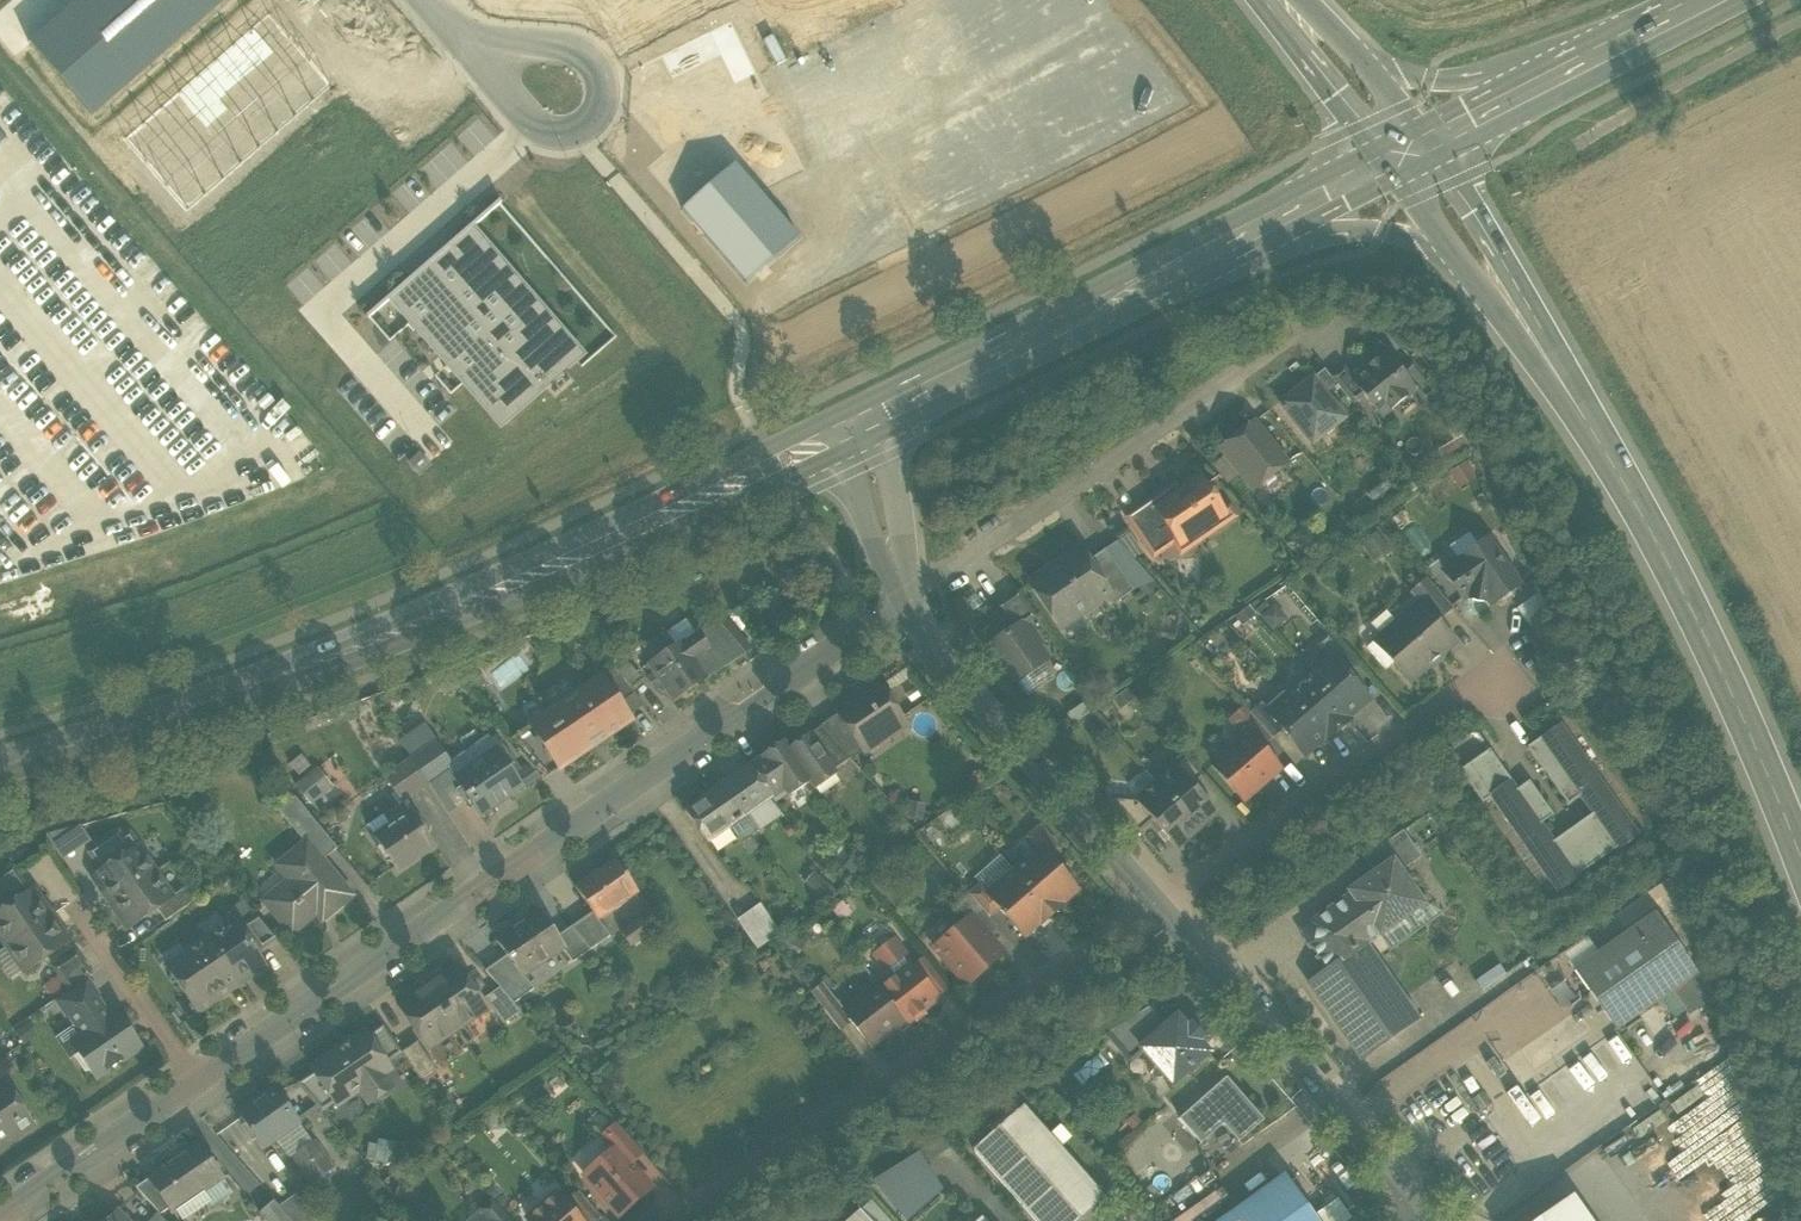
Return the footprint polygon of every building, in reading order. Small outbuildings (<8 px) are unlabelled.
[(391,294),(501,420),(576,355),(466,229),(391,294)] [(1382,350),(1371,359),(1374,362),(1352,379),(1351,380),(1363,395),(1381,417),(1414,390),(1414,389),(1400,372),(1382,350)] [(1437,391),(1413,362),(1400,372),(1414,389),(1414,390),(1424,402),(1437,391)] [(1352,379),(1343,368),(1331,378),(1352,404),(1363,395),(1351,380),(1352,379)] [(1316,376),(1284,400),(1313,439),(1346,414),(1316,376)] [(1253,423),(1221,448),(1254,490),(1285,464),(1253,423)] [(1174,485),(1149,502),(1166,526),(1158,531),(1167,546),(1187,533),(1190,538),(1205,529),(1209,534),(1230,520),(1200,477),(1178,491),(1174,485)] [(1149,502),(1126,518),(1152,556),(1167,546),(1158,531),(1166,526),(1149,502)] [(1487,540),(1443,571),(1463,599),(1467,596),(1471,600),(1480,604),(1488,600),(1491,604),(1518,585),(1487,540)] [(1133,590),(1105,549),(1086,562),(1108,594),(1106,595),(1113,604),(1133,590)] [(1078,550),(1048,571),(1046,568),(1029,579),(1060,626),(1106,595),(1108,594),(1086,562),(1078,550)] [(1451,607),(1426,578),(1409,593),(1418,603),(1419,602),(1435,621),(1451,607)] [(1020,592),(998,606),(1003,614),(1013,629),(1022,623),(1023,624),(1036,616),(1020,592)] [(1435,621),(1419,602),(1418,603),(1367,648),(1385,669),(1392,663),(1410,683),(1455,644),(1435,621)] [(1274,607),(1262,617),(1272,629),(1281,623),(1281,615),(1274,607)] [(1022,623),(1013,629),(1003,614),(978,632),(1013,683),(1047,659),(1023,624),(1022,623)] [(716,621),(698,633),(709,650),(712,648),(727,664),(744,653),(716,621)] [(709,650),(698,633),(684,642),(696,659),(709,650)] [(1329,634),(1317,644),(1329,658),(1330,658),(1346,676),(1357,666),(1329,634)] [(684,641),(674,648),(668,639),(652,650),(658,658),(648,665),(672,701),(727,664),(712,648),(709,650),(696,659),(684,642),(684,641)] [(643,679),(622,656),(611,666),(623,680),(631,689),(643,679)] [(1268,711),(1267,712),(1283,730),(1304,755),(1325,737),(1326,738),(1348,719),(1347,718),(1367,700),(1346,676),(1330,658),(1329,658),(1268,711)] [(601,677),(535,722),(542,733),(561,760),(565,766),(631,721),(627,715),(609,689),(601,677)] [(631,689),(623,680),(609,689),(627,715),(644,704),(631,689)] [(878,684),(836,713),(837,715),(857,744),(863,752),(905,723),(878,684)] [(1268,711),(1261,702),(1249,713),(1272,739),(1283,730),(1267,712),(1268,711)] [(1249,713),(1243,707),(1229,719),(1245,737),(1248,734),(1261,748),(1272,739),(1249,713)] [(857,744),(837,715),(821,726),(845,753),(857,744)] [(1559,724),(1526,747),(1540,767),(1547,762),(1554,772),(1547,777),(1567,805),(1578,797),(1591,814),(1615,849),(1617,851),(1638,836),(1559,724)] [(845,753),(821,726),(809,735),(834,770),(850,759),(845,753)] [(542,733),(517,750),(539,776),(561,760),(542,733)] [(1245,737),(1213,765),(1243,800),(1279,769),(1261,748),(1248,734),(1245,737)] [(809,735),(788,750),(783,742),(760,758),(764,764),(765,763),(784,790),(788,796),(809,782),(814,789),(837,774),(834,770),(809,735)] [(489,736),(451,762),(454,766),(428,783),(449,814),(469,800),(480,815),(523,785),(489,736)] [(437,742),(412,759),(428,783),(454,766),(451,762),(437,742)] [(1480,801),(1510,780),(1488,750),(1459,771),(1480,801)] [(1203,777),(1185,755),(1173,765),(1174,766),(1175,765),(1193,786),(1203,777)] [(784,790),(765,763),(764,764),(760,758),(749,766),(773,799),(784,790)] [(412,759),(385,778),(401,802),(428,783),(412,759)] [(1547,762),(1540,767),(1547,777),(1554,772),(1547,762)] [(314,763),(293,782),(312,803),(333,784),(314,763)] [(1174,766),(1155,783),(1196,830),(1212,816),(1213,809),(1193,786),(1175,765),(1174,766)] [(749,766),(684,811),(707,844),(709,842),(731,827),(748,815),(770,800),(773,799),(749,766)] [(1577,876),(1553,841),(1540,824),(1552,815),(1532,787),(1525,792),(1521,786),(1516,789),(1510,780),(1480,801),(1482,803),(1489,798),(1557,893),(1579,878),(1577,876)] [(1525,792),(1532,787),(1528,781),(1521,786),(1525,792)] [(1196,830),(1155,783),(1136,799),(1135,800),(1153,821),(1176,847),(1196,830)] [(316,823),(294,797),(278,811),(300,836),(316,823)] [(1136,799),(1115,797),(1111,801),(1139,833),(1153,821),(1135,800),(1136,799)] [(412,812),(374,838),(397,871),(435,846),(412,812)] [(1553,841),(1577,876),(1615,849),(1591,814),(1586,818),(1557,838),(1553,841)] [(748,815),(731,827),(741,843),(759,830),(748,815)] [(50,836),(59,855),(89,841),(80,822),(50,836)] [(337,849),(316,823),(300,836),(304,842),(306,840),(323,860),(337,849)] [(1059,849),(1040,827),(1028,837),(1039,850),(1040,849),(1048,858),(1059,849)] [(1403,831),(1389,840),(1398,857),(1392,861),(1399,872),(1421,856),(1403,831)] [(117,834),(90,853),(103,871),(138,847),(129,834),(121,840),(117,834)] [(299,871),(263,901),(291,936),(327,906),(333,912),(353,896),(323,860),(306,840),(304,842),(287,857),(299,871)] [(1389,840),(1363,858),(1374,873),(1392,861),(1398,857),(1389,840)] [(103,871),(93,878),(103,893),(107,890),(114,900),(155,872),(138,847),(103,871)] [(1048,858),(1040,849),(1039,850),(1014,872),(1052,916),(1063,906),(1061,904),(1076,891),(1048,858)] [(616,859),(575,887),(593,912),(598,920),(599,920),(639,892),(616,859)] [(1374,873),(1349,891),(1379,934),(1379,935),(1405,916),(1402,913),(1420,900),(1399,872),(1392,861),(1374,873)] [(0,879),(0,912),(1,913),(28,894),(12,870),(0,879)] [(155,872),(114,900),(121,911),(120,918),(127,929),(156,909),(173,898),(172,897),(155,872)] [(1052,916),(1014,872),(989,894),(988,895),(999,907),(1024,936),(1039,923),(1041,925),(1052,916)] [(989,894),(981,885),(969,895),(981,909),(988,917),(999,907),(988,895),(989,894)] [(173,898),(156,909),(165,922),(195,901),(185,888),(172,897),(173,898)] [(0,913),(0,937),(6,946),(48,918),(40,908),(42,901),(34,890),(28,894),(1,913),(0,913)] [(1351,895),(1313,922),(1315,926),(1313,943),(1309,946),(1326,969),(1327,971),(1364,945),(1379,934),(1349,891),(1349,892),(1351,895)] [(756,948),(780,931),(759,901),(735,917),(756,948)] [(988,917),(981,909),(971,919),(992,944),(996,927),(988,917)] [(540,912),(497,942),(507,956),(521,976),(524,974),(563,947),(565,946),(558,936),(540,912)] [(593,912),(572,927),(590,950),(611,936),(599,920),(598,920),(593,912)] [(1654,913),(1573,969),(1616,1030),(1697,973),(1654,913)] [(276,939),(257,917),(245,925),(261,949),(276,939)] [(48,918),(6,946),(24,972),(69,941),(62,930),(55,929),(48,918)] [(643,918),(621,933),(631,947),(652,931),(643,918)] [(970,918),(936,948),(967,984),(1001,954),(992,944),(971,919),(970,918)] [(265,966),(234,921),(208,939),(236,980),(247,973),(254,974),(265,966)] [(590,950),(572,927),(558,936),(565,946),(563,947),(573,962),(590,950)] [(236,980),(208,939),(167,966),(198,1012),(209,1004),(211,998),(236,980)] [(912,965),(910,967),(902,956),(904,955),(893,941),(876,955),(886,968),(888,967),(896,977),(881,989),(905,1020),(907,1023),(913,1018),(914,1020),(924,1013),(922,1011),(938,999),(937,998),(912,966),(912,965)] [(1364,945),(1327,971),(1326,969),(1308,982),(1363,1060),(1418,1021),(1364,945)] [(521,976),(507,956),(485,971),(500,988),(514,1003),(534,989),(524,974),(521,976)] [(948,989),(924,957),(912,966),(937,998),(948,989)] [(84,963),(60,979),(68,990),(86,978),(92,974),(84,963)] [(458,966),(428,986),(457,1029),(486,1009),(458,966)] [(68,990),(55,1000),(67,1017),(70,1015),(95,998),(98,996),(86,978),(68,990)] [(428,986),(399,1006),(428,1049),(457,1029),(428,986)] [(845,1012),(824,986),(813,995),(839,1029),(850,1020),(844,1012),(845,1012)] [(845,1012),(844,1012),(850,1020),(871,1046),(905,1020),(881,989),(878,986),(845,1012)] [(500,988),(486,998),(503,1024),(521,1012),(514,1003),(500,988)] [(95,998),(70,1015),(76,1025),(80,1023),(94,1043),(74,1056),(85,1072),(89,1070),(96,1079),(142,1047),(118,1013),(110,1019),(95,998)] [(1149,1007),(1108,1033),(1130,1060),(1142,1050),(1140,1049),(1165,1027),(1149,1007)] [(1165,1027),(1140,1049),(1142,1050),(1150,1059),(1148,1063),(1148,1067),(1149,1070),(1152,1073),(1155,1075),(1159,1075),(1163,1074),(1172,1084),(1208,1053),(1200,1044),(1206,1039),(1190,1021),(1184,1026),(1176,1017),(1165,1027)] [(402,1052),(383,1025),(368,1035),(387,1063),(402,1052)] [(353,1047),(345,1052),(344,1051),(336,1050),(310,1068),(313,1072),(334,1103),(335,1103),(339,1104),(361,1090),(367,1091),(371,1097),(378,1098),(388,1091),(389,1085),(384,1076),(392,1070),(387,1063),(368,1035),(365,1031),(350,1041),(350,1042),(353,1047)] [(436,1070),(417,1042),(402,1052),(421,1080),(436,1070)] [(313,1072),(297,1083),(321,1112),(334,1103),(313,1072)] [(1226,1077),(1179,1119),(1201,1144),(1223,1124),(1238,1142),(1264,1120),(1226,1077)] [(23,1131),(17,1124),(18,1119),(20,1106),(6,1085),(0,1084),(0,1147),(23,1131)] [(277,1090),(239,1116),(262,1148),(300,1122),(277,1090)] [(1024,1106),(973,1151),(1035,1220),(1077,1220),(1104,1197),(1024,1106)] [(616,1122),(599,1137),(612,1152),(617,1148),(631,1165),(644,1154),(616,1122)] [(313,1141),(293,1155),(313,1183),(333,1169),(313,1141)] [(398,1143),(380,1141),(378,1162),(396,1164),(398,1143)] [(200,1143),(160,1170),(160,1171),(180,1201),(191,1215),(209,1203),(202,1193),(225,1178),(200,1143)] [(612,1152),(584,1176),(618,1215),(651,1188),(631,1165),(617,1148),(612,1152)] [(916,1150),(872,1178),(900,1220),(943,1192),(916,1150)] [(180,1201),(160,1171),(136,1188),(160,1215),(180,1201)] [(1221,1220),(1317,1220),(1284,1176),(1221,1220)] [(579,1192),(566,1204),(581,1220),(598,1220),(601,1218),(579,1192)] [(527,1219),(529,1220),(580,1220),(566,1204),(557,1194),(527,1219)] [(296,1195),(280,1206),(293,1220),(316,1220),(296,1195)] [(1321,1208),(1329,1220),(1335,1220),(1346,1214),(1336,1199),(1321,1208)] [(274,1200),(260,1213),(267,1220),(293,1220),(280,1206),(274,1200)] [(491,1200),(479,1210),(489,1220),(510,1220),(491,1200)] [(860,1210),(848,1220),(869,1220),(860,1210)] [(116,1212),(108,1220),(125,1220),(116,1212)]
